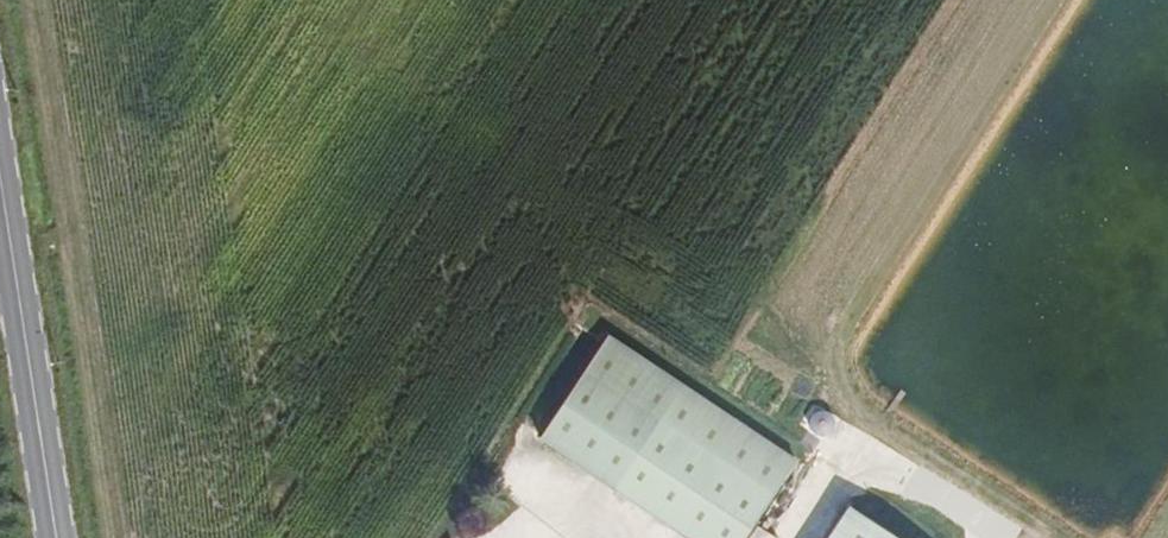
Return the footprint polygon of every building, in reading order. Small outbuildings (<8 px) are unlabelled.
[(799,455),(610,333),(542,437),(698,537),(746,537),(799,455)] [(841,503),(818,537),(893,537),(841,503)]
